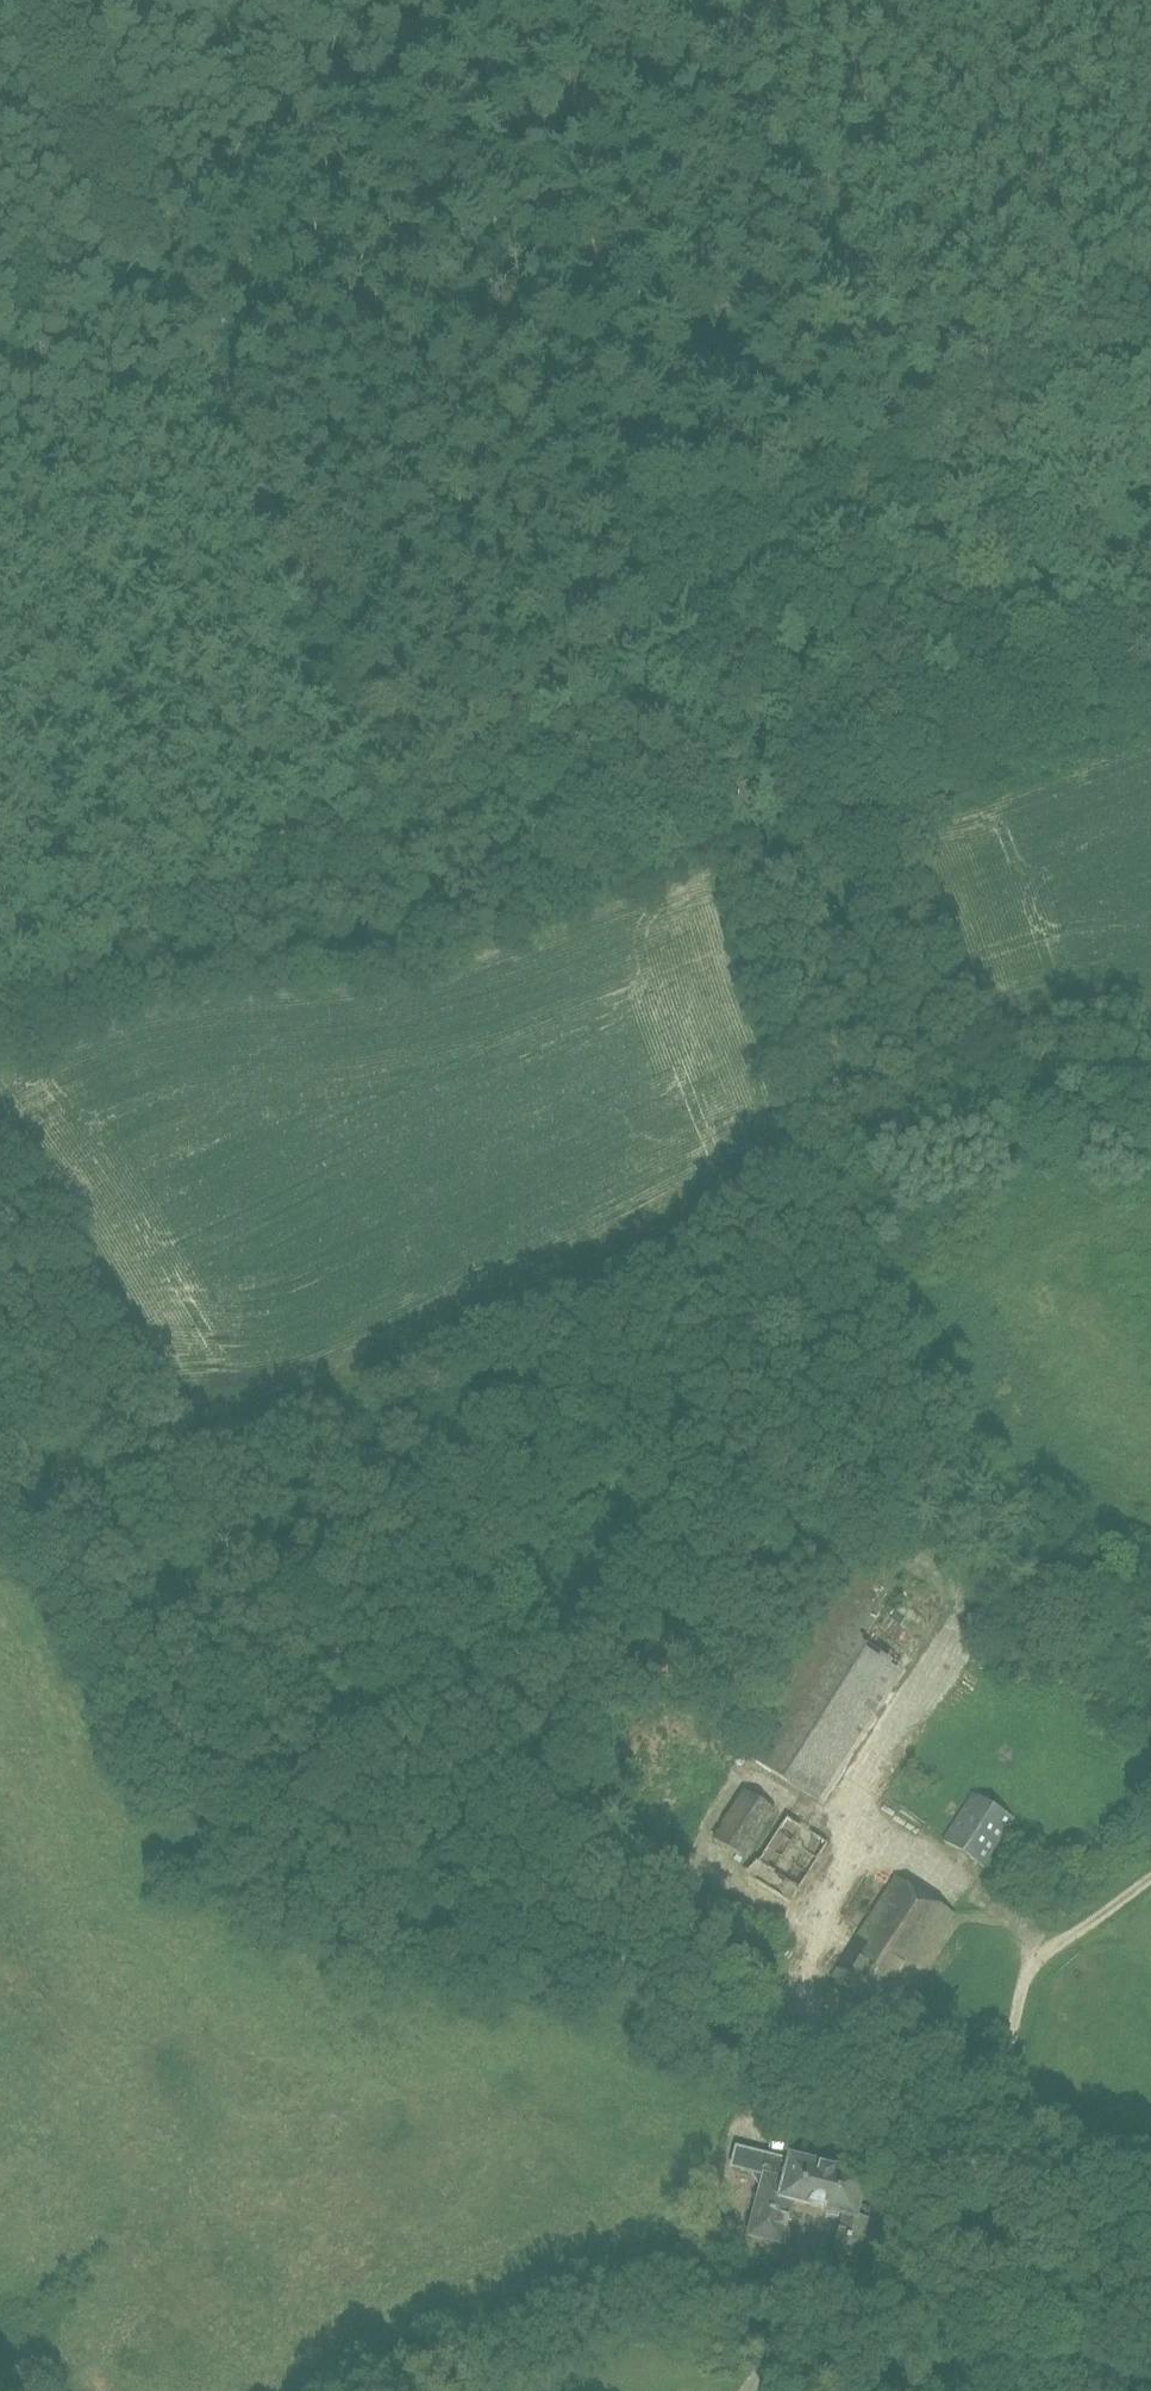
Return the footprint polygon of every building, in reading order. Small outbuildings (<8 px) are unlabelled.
[(816,1800),(879,1684),(882,1686),(892,1669),(858,1650),(785,1783),(816,1800)] [(777,1810),(741,1789),(711,1838),(745,1859),(777,1810)] [(984,1865),(1014,1818),(974,1792),(944,1839),(984,1865)] [(788,1902),(827,1843),(787,1817),(748,1876),(788,1902)] [(952,1915),(896,1878),(832,1977),(888,2013),(952,1915)] [(819,2206),(829,2167),(792,2157),(791,2159),(736,2145),(731,2166),(752,2171),(760,2186),(748,2234),(782,2243),(793,2200),(819,2206)] [(866,2176),(829,2167),(819,2206),(844,2213),(833,2256),(856,2262),(870,2208),(858,2205),(860,2199),(915,2213),(921,2193),(865,2178),(866,2176)]
